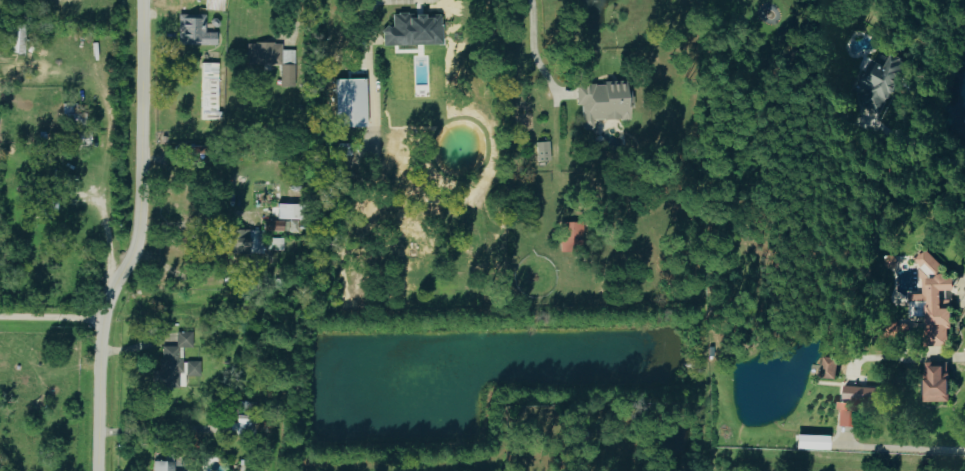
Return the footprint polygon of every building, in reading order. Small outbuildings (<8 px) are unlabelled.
[(215,45),(216,32),(205,32),(205,14),(178,13),(178,36),(186,36),(186,44),(215,45)] [(382,45),(441,43),(441,15),(406,16),(406,13),(391,14),(391,27),(382,27),(382,45)] [(22,54),(23,23),(9,23),(8,54),(22,54)] [(294,50),(282,49),(282,43),(247,42),(246,63),(294,64),(294,50)] [(904,61),(889,52),(886,57),(879,53),(874,61),(871,59),(850,97),(878,111),(904,61)] [(199,119),(218,120),(219,62),(200,62),(199,119)] [(281,85),(294,86),(295,64),(281,64),(281,85)] [(336,128),(335,80),(365,79),(365,127),(336,128)] [(592,119),(629,119),(629,108),(632,108),(632,89),(624,90),(624,83),(575,84),(575,105),(580,105),(581,129),(592,128),(592,119)] [(537,161),(549,160),(549,141),(536,142),(537,161)] [(294,204),(276,203),(275,219),(294,219),(294,204)] [(285,221),(265,220),(265,230),(284,231),(285,221)] [(247,229),(224,230),(225,254),(248,253),(247,229)] [(283,250),(283,237),(270,238),(271,250),(283,250)] [(925,347),(949,346),(948,310),(941,310),(940,302),(940,293),(953,292),(952,276),(939,276),(939,254),(919,254),(920,294),(907,294),(907,302),(925,302),(925,347)] [(185,387),(185,376),(200,375),(199,361),(182,361),(182,347),(192,347),(192,332),(176,332),(176,346),(162,346),(162,358),(158,358),(158,369),(151,370),(151,388),(185,387)] [(819,378),(835,379),(835,358),(820,358),(819,378)] [(948,402),(947,363),(924,363),(925,380),(923,380),(923,402),(948,402)] [(842,400),(864,402),(865,388),(843,386),(842,400)] [(850,427),(853,405),(837,403),(834,426),(850,427)] [(796,435),(828,436),(827,450),(795,450),(796,435)] [(153,461),(153,470),(174,470),(174,461),(153,461)]
